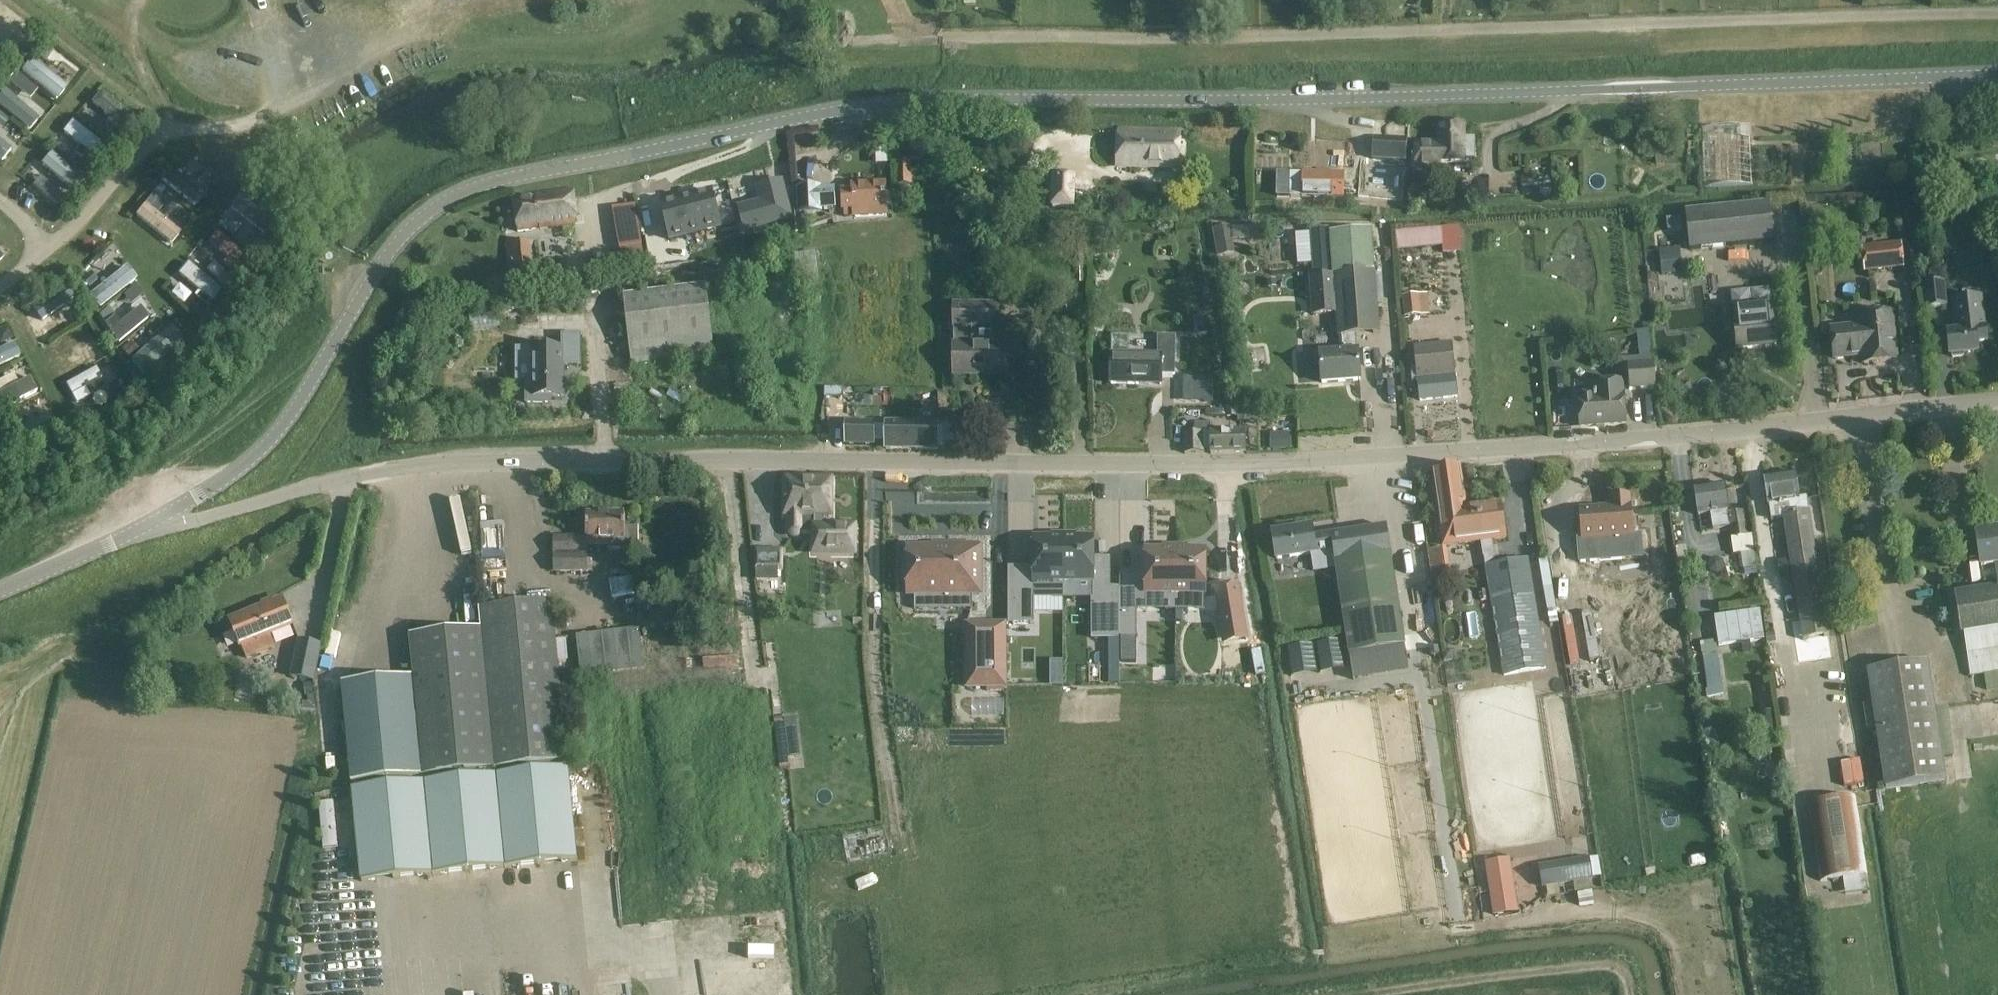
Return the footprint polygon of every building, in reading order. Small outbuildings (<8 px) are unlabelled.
[(45,43),(37,54),(46,61),(55,51),(45,43)] [(9,47),(2,55),(10,61),(16,53),(9,47)] [(35,59),(25,76),(62,98),(72,82),(35,59)] [(16,75),(9,84),(18,91),(25,82),(16,75)] [(0,95),(0,106),(29,129),(36,120),(15,103),(20,96),(12,89),(7,96),(2,93),(0,95)] [(101,90),(91,102),(109,118),(104,125),(114,133),(119,127),(126,133),(136,121),(101,90)] [(71,120),(62,132),(79,145),(73,152),(82,159),(87,152),(98,161),(107,149),(71,120)] [(1415,144),(1416,171),(1443,170),(1443,163),(1465,162),(1465,159),(1475,158),(1474,136),(1464,136),(1464,121),(1439,122),(1439,143),(1415,144)] [(1118,161),(1180,163),(1181,130),(1119,128),(1118,161)] [(4,162),(16,147),(0,134),(0,159),(4,162)] [(112,134),(106,140),(115,147),(120,140),(112,134)] [(1624,134),(1602,135),(1603,147),(1625,146),(1624,134)] [(1373,156),(1406,158),(1407,138),(1374,136),(1373,156)] [(66,182),(78,170),(57,150),(36,171),(48,182),(56,173),(66,182)] [(183,153),(175,163),(184,170),(191,160),(183,153)] [(84,159),(76,168),(86,176),(93,167),(84,159)] [(911,160),(896,161),(897,184),(912,184),(911,160)] [(1360,162),(1360,198),(1404,199),(1405,163),(1360,162)] [(1290,183),(1290,193),(1290,198),(1343,199),(1344,173),(1304,173),(1303,183),(1290,183)] [(1054,176),(1052,209),(1072,210),(1074,177),(1054,176)] [(763,203),(740,209),(746,230),(790,219),(781,182),(759,187),(763,203)] [(160,185),(154,193),(160,197),(166,189),(160,185)] [(1457,197),(1471,197),(1471,186),(1457,185),(1457,197)] [(845,216),(885,214),(884,206),(885,206),(885,186),(853,187),(853,193),(844,193),(845,216)] [(60,188),(52,197),(61,205),(69,196),(60,188)] [(519,233),(577,224),(573,188),(514,197),(519,233)] [(234,206),(270,238),(283,223),(248,191),(234,206)] [(798,193),(798,215),(818,215),(818,211),(830,211),(830,196),(818,196),(818,193),(798,193)] [(711,194),(663,206),(671,238),(719,226),(711,194)] [(173,246),(186,229),(149,201),(136,218),(173,246)] [(1688,231),(1689,250),(1774,241),(1771,222),(1769,202),(1686,211),(1688,231)] [(1232,240),(1261,238),(1261,226),(1230,226),(1213,229),(1214,248),(1219,248),(1220,256),(1234,253),(1232,240)] [(1460,228),(1441,229),(1396,232),(1397,249),(1442,246),(1443,253),(1462,252),(1460,228)] [(1096,229),(1095,239),(1106,240),(1107,230),(1096,229)] [(1314,275),(1332,274),(1329,230),(1311,231),(1314,275)] [(1371,230),(1330,233),(1333,274),(1332,274),(1314,275),(1312,276),(1315,314),(1336,313),(1338,335),(1341,334),(1342,350),(1320,352),(1322,383),(1360,380),(1358,350),(1357,350),(1356,334),(1379,332),(1371,230)] [(216,233),(209,242),(228,257),(222,265),(230,271),(244,254),(216,233)] [(1038,233),(1036,246),(1044,247),(1046,234),(1038,233)] [(252,236),(244,246),(254,253),(261,243),(252,236)] [(639,236),(621,240),(625,259),(643,255),(639,236)] [(529,240),(507,243),(512,283),(534,280),(529,240)] [(1901,242),(1861,246),(1864,272),(1904,268),(1901,242)] [(1659,248),(1659,276),(1679,275),(1679,247),(1659,248)] [(1821,256),(1811,257),(1813,273),(1822,272),(1821,256)] [(131,263),(93,294),(103,307),(141,276),(131,263)] [(187,263),(178,274),(211,302),(221,291),(187,263)] [(226,271),(218,282),(228,289),(236,279),(226,271)] [(91,272),(82,279),(89,287),(97,279),(91,272)] [(1243,279),(1239,284),(1239,290),(1244,294),(1250,294),(1254,289),(1254,283),(1249,279),(1243,279)] [(181,281),(173,292),(187,302),(195,291),(181,281)] [(1947,306),(1945,281),(1923,283),(1925,308),(1947,306)] [(624,297),(632,367),(715,357),(707,287),(624,297)] [(1404,318),(1429,316),(1427,293),(1409,295),(1402,296),(1404,318)] [(1952,299),(1955,331),(1947,332),(1947,335),(1949,354),(1978,351),(1977,343),(1987,342),(1986,328),(1987,327),(1983,296),(1952,299)] [(199,304),(193,311),(203,320),(209,312),(199,304)] [(109,307),(99,315),(105,322),(115,315),(109,307)] [(114,316),(104,324),(110,332),(108,333),(117,344),(148,318),(140,307),(120,323),(114,316)] [(990,329),(996,329),(996,307),(954,307),(954,330),(973,329),(973,346),(954,346),(954,375),(1008,375),(1008,345),(990,345),(990,329)] [(1735,329),(1737,349),(1776,345),(1774,325),(1772,307),(1733,311),(1735,329)] [(80,308),(72,312),(77,321),(85,317),(80,308)] [(498,312),(470,315),(471,329),(500,326),(498,312)] [(1897,360),(1895,340),(1892,313),(1859,317),(1860,326),(1831,329),(1834,359),(1863,356),(1864,364),(1897,360)] [(0,331),(0,344),(0,345),(13,339),(8,327),(0,331)] [(173,331),(140,360),(150,372),(184,342),(173,331)] [(565,398),(565,367),(581,367),(581,335),(561,335),(561,348),(515,348),(515,382),(525,382),(525,404),(552,404),(552,398),(565,398)] [(1112,353),(1111,363),(1111,383),(1161,384),(1161,375),(1175,375),(1176,336),(1157,336),(1157,354),(1112,353)] [(131,341),(122,350),(129,359),(139,350),(131,341)] [(1415,346),(1416,366),(1411,366),(1412,381),(1418,380),(1420,401),(1457,397),(1454,362),(1452,343),(1415,346)] [(0,350),(0,365),(18,357),(12,344),(0,350)] [(1652,356),(1618,359),(1619,377),(1628,376),(1630,389),(1656,387),(1655,364),(1653,364),(1652,356)] [(95,368),(65,384),(71,395),(85,387),(89,396),(104,388),(99,379),(101,378),(95,368)] [(5,407),(40,393),(33,376),(20,381),(17,373),(0,380),(0,395),(5,407)] [(118,382),(108,387),(114,398),(123,392),(118,382)] [(1581,427),(1626,424),(1623,382),(1593,384),(1594,396),(1578,398),(1581,427)] [(1237,396),(1226,397),(1226,402),(1226,409),(1226,417),(1237,416),(1237,396)] [(1251,411),(1238,411),(1238,422),(1251,422),(1251,411)] [(0,416),(0,423),(3,428),(12,424),(7,413),(0,416)] [(845,422),(844,444),(874,445),(874,442),(884,442),(884,449),(938,449),(938,421),(885,421),(885,426),(874,426),(874,422),(845,422)] [(1246,452),(1246,432),(1211,433),(1210,422),(1196,422),(1196,433),(1185,434),(1185,454),(1203,453),(1203,450),(1210,449),(1210,453),(1246,452)] [(1291,432),(1270,433),(1270,450),(1292,449),(1291,432)] [(1505,537),(1500,503),(1465,507),(1460,467),(1432,470),(1435,490),(1442,545),(1505,537)] [(1803,640),(1828,636),(1807,497),(1799,498),(1795,473),(1764,478),(1768,504),(1769,504),(1771,519),(1784,517),(1803,640)] [(830,482),(787,482),(787,512),(789,512),(788,529),(789,533),(792,535),(795,536),(799,535),(801,533),(802,529),(802,512),(814,512),(814,550),(853,550),(853,528),(829,528),(829,512),(830,512),(830,482)] [(1724,484),(1694,489),(1698,515),(1711,513),(1713,529),(1730,527),(1731,538),(1747,536),(1744,512),(1728,514),(1728,510),(1729,510),(1724,484)] [(1583,540),(1577,541),(1578,563),(1643,559),(1642,536),(1632,537),(1630,506),(1629,506),(1628,496),(1612,497),(1613,507),(1581,510),(1583,540)] [(555,571),(575,571),(589,571),(589,553),(589,545),(590,545),(608,545),(608,550),(639,550),(638,527),(625,528),(625,514),(587,514),(587,537),(554,537),(555,571)] [(1405,643),(1390,547),(1387,527),(1313,538),(1311,527),(1273,533),(1277,558),(1312,553),(1314,571),(1336,568),(1349,652),(1405,643)] [(1976,532),(1981,566),(1995,564),(1997,583),(1997,529),(1976,532)] [(1034,570),(1010,570),(1011,616),(1034,616),(1034,598),(1054,598),(1063,598),(1063,540),(1034,540),(1034,570)] [(1092,540),(1063,540),(1063,598),(1073,598),(1072,580),(1092,580),(1092,540)] [(1446,548),(1427,551),(1432,582),(1451,579),(1446,548)] [(909,551),(908,597),(981,596),(982,549),(909,551)] [(756,550),(756,570),(782,570),(783,550),(756,550)] [(1176,552),(1146,552),(1146,592),(1166,592),(1166,610),(1176,610),(1176,552)] [(1204,552),(1176,552),(1176,610),(1185,610),(1185,593),(1204,593),(1204,552)] [(1505,674),(1546,667),(1528,558),(1488,565),(1505,674)] [(1715,558),(1708,563),(1709,572),(1717,575),(1724,569),(1723,561),(1715,558)] [(1249,564),(1236,565),(1240,593),(1254,590),(1249,564)] [(502,571),(483,572),(484,595),(503,594),(502,571)] [(1123,579),(1109,579),(1109,606),(1123,606),(1123,591),(1123,579)] [(1234,587),(1214,590),(1220,634),(1236,632),(1237,644),(1242,643),(1234,587)] [(1997,688),(1997,587),(1955,594),(1961,633),(1963,632),(1969,675),(1984,673),(1987,690),(1997,688)] [(1137,591),(1123,591),(1123,606),(1123,617),(1137,618),(1137,591)] [(293,624),(290,618),(283,599),(230,621),(241,648),(242,647),(247,658),(274,647),(268,634),(293,624)] [(1601,599),(1570,604),(1581,667),(1612,661),(1610,648),(1602,600),(1601,599)] [(552,602),(479,609),(481,629),(494,769),(568,762),(552,602)] [(1760,610),(1713,617),(1718,647),(1741,644),(1741,647),(1750,646),(1749,642),(1764,640),(1760,610)] [(1005,624),(966,625),(966,687),(1005,687),(1005,624)] [(639,626),(575,635),(580,676),(645,668),(639,626)] [(410,635),(414,676),(423,776),(494,769),(481,629),(410,635)] [(1774,633),(1765,634),(1766,643),(1776,642),(1774,633)] [(1834,673),(1828,636),(1803,640),(1804,647),(1796,648),(1800,678),(1834,673)] [(1119,683),(1119,637),(1109,637),(1109,683),(1119,683)] [(1136,637),(1122,637),(1122,662),(1136,662),(1136,637)] [(299,639),(291,677),(315,682),(322,644),(299,639)] [(1715,643),(1701,644),(1708,698),(1724,695),(1715,643)] [(1869,670),(1888,788),(1948,779),(1942,742),(1951,740),(1946,709),(1937,710),(1929,661),(1869,670)] [(414,676),(342,683),(352,783),(423,776),(414,676)] [(1773,711),(1765,712),(1768,738),(1776,737),(1773,711)] [(568,768),(352,788),(361,881),(577,861),(568,768)] [(1808,802),(1820,881),(1867,874),(1855,795),(1808,802)] [(1542,887),(1594,879),(1590,856),(1538,865),(1542,887)] [(1510,859),(1486,863),(1494,915),(1518,911),(1510,859)] [(359,994),(375,994),(374,968),(358,968),(359,994)]
